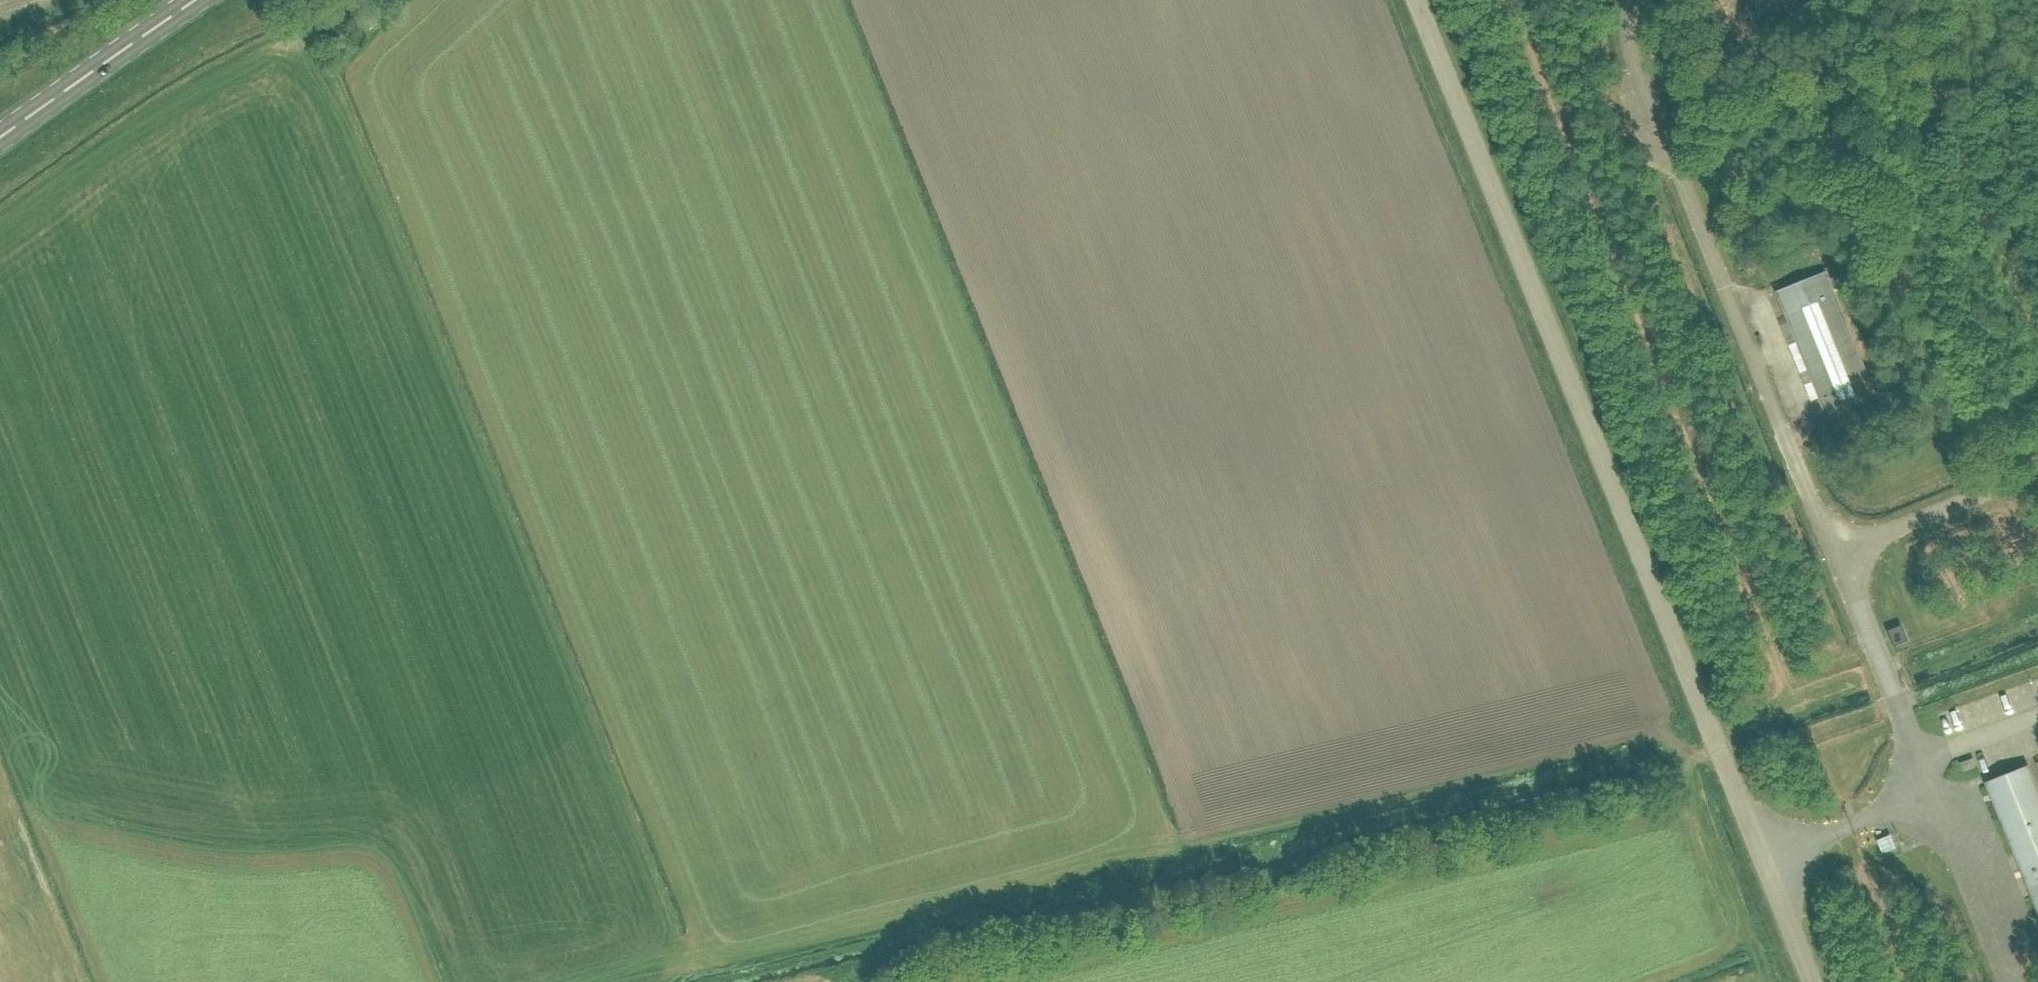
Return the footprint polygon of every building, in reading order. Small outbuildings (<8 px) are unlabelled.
[(1759,15),(1795,0),(1753,0),(1759,15)] [(1825,273),(1779,291),(1827,411),(1873,393),(1825,273)] [(1838,275),(1833,277),(1836,285),(1842,283),(1838,275)] [(1901,626),(1889,631),(1895,645),(1907,640),(1901,626)] [(1988,782),(2037,906),(2037,794),(2027,766),(1988,782)]
